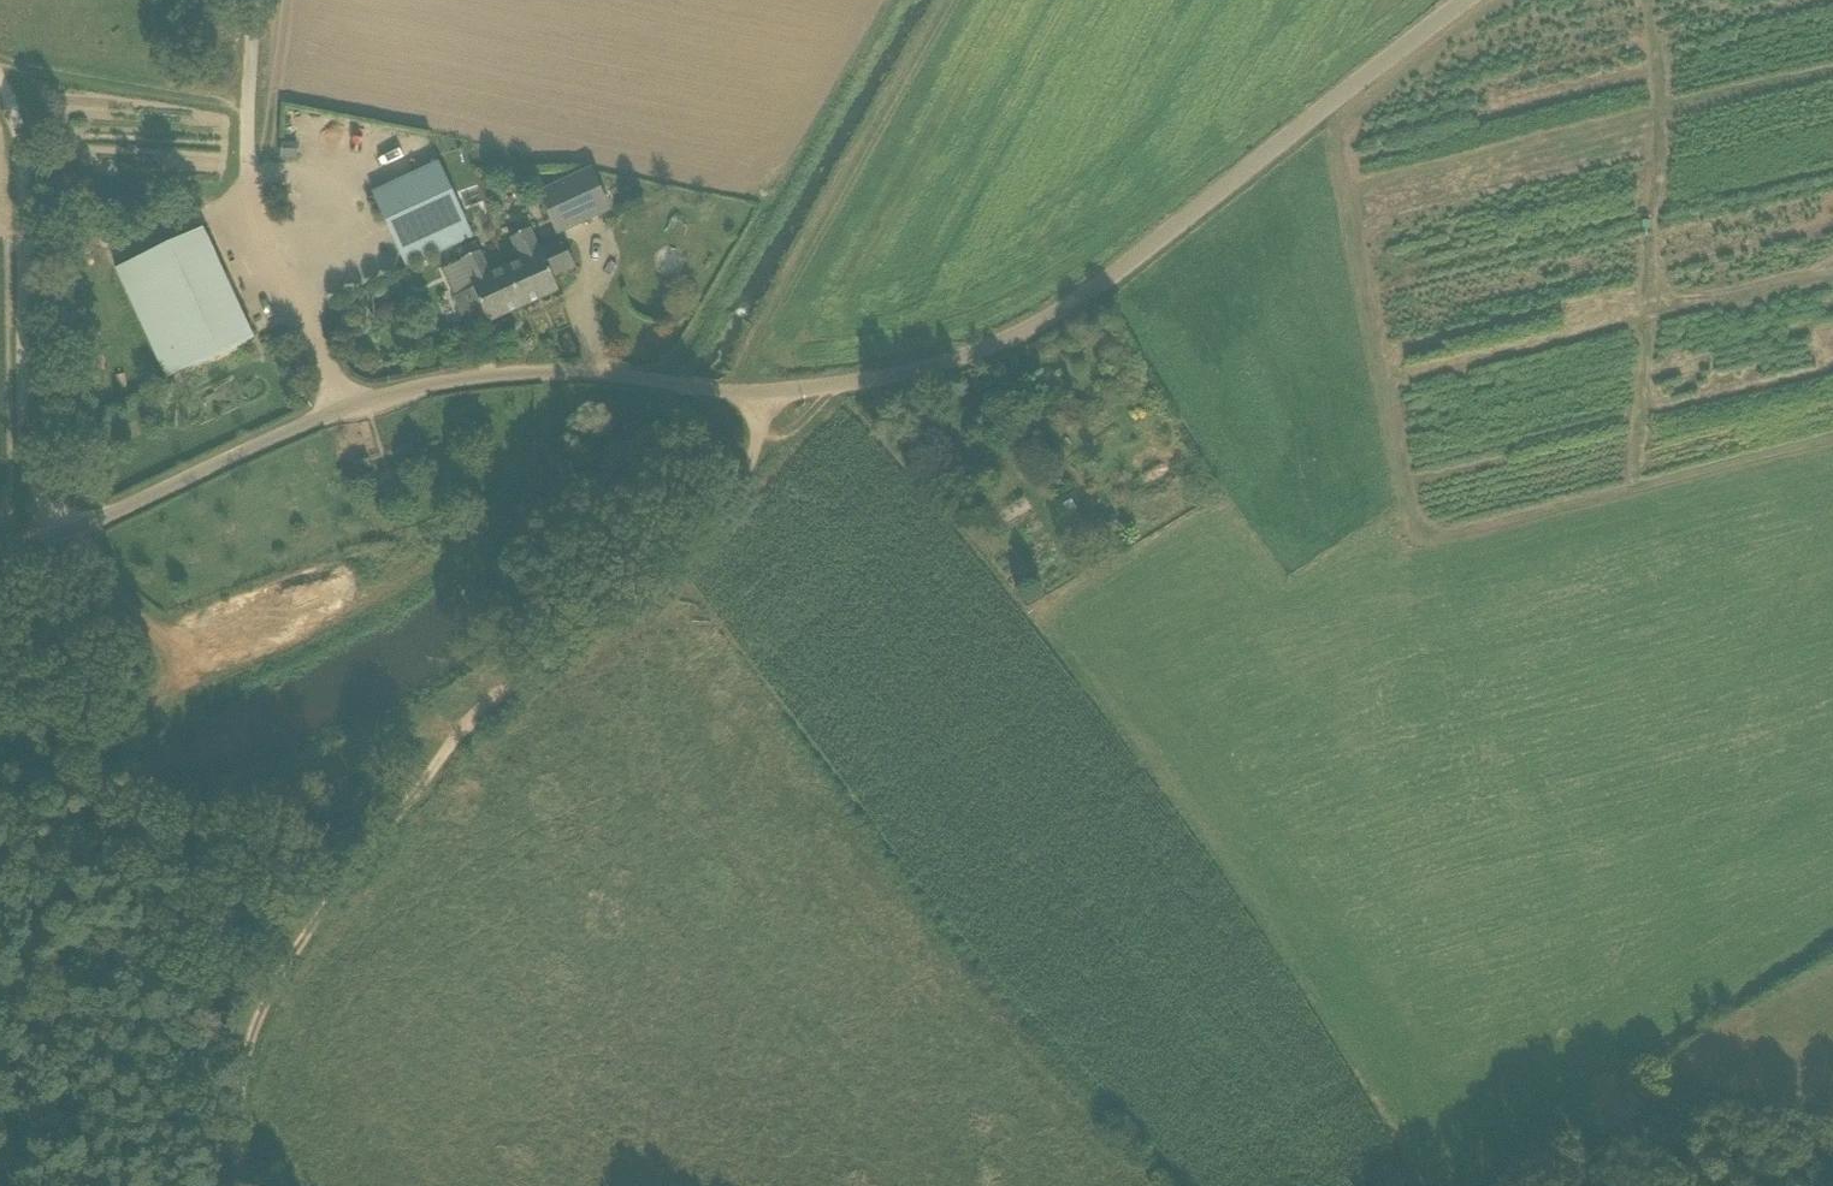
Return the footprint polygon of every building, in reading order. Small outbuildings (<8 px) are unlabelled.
[(440,163),(373,194),(407,268),(474,237),(440,163)] [(592,171),(541,194),(558,232),(609,209),(592,171)] [(204,229),(117,270),(168,379),(255,339),(204,229)] [(559,291),(554,279),(576,268),(563,240),(540,251),(531,229),(511,238),(521,260),(506,267),(524,307),(559,291)] [(444,271),(456,298),(470,328),(488,319),(489,323),(524,307),(506,267),(491,274),(476,241),(457,250),(462,262),(444,271)]
